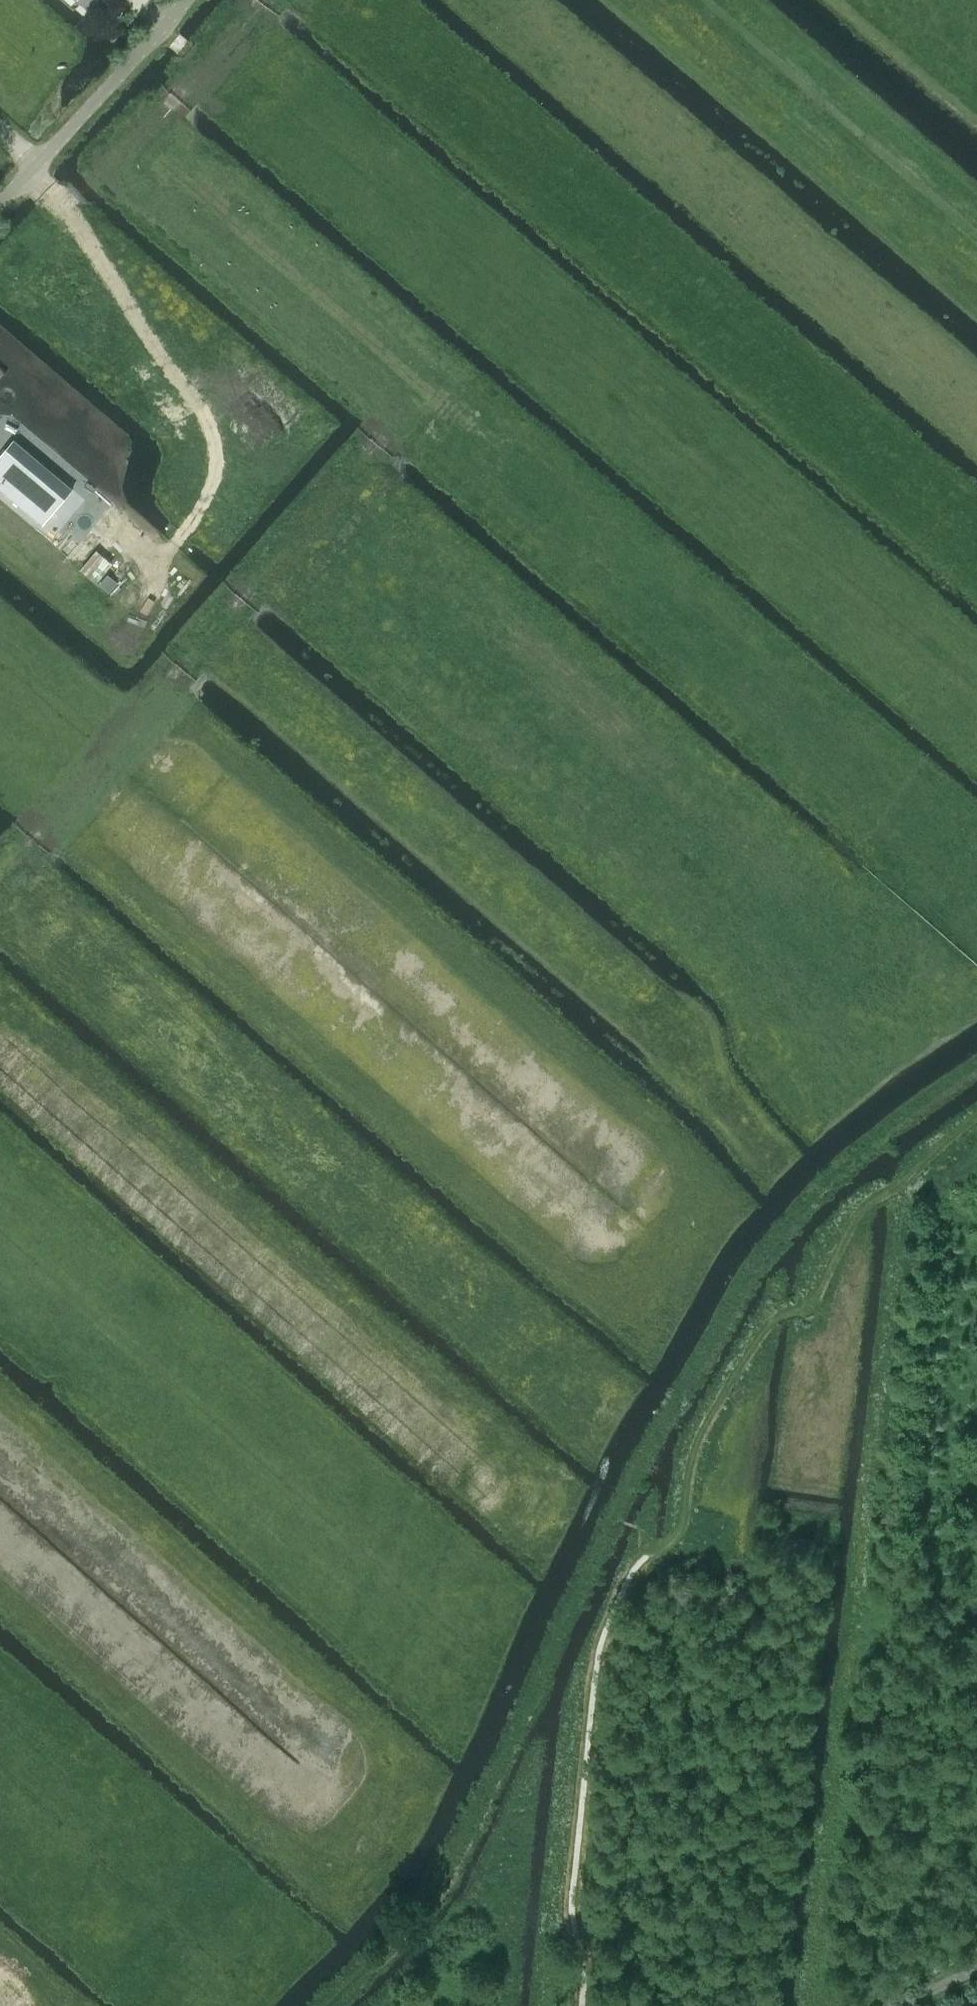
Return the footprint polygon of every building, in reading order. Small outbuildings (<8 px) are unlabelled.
[(86,488),(27,438),(0,470),(0,476),(56,523),(86,488)] [(103,577),(99,583),(109,591),(117,580),(112,576),(103,577)]
